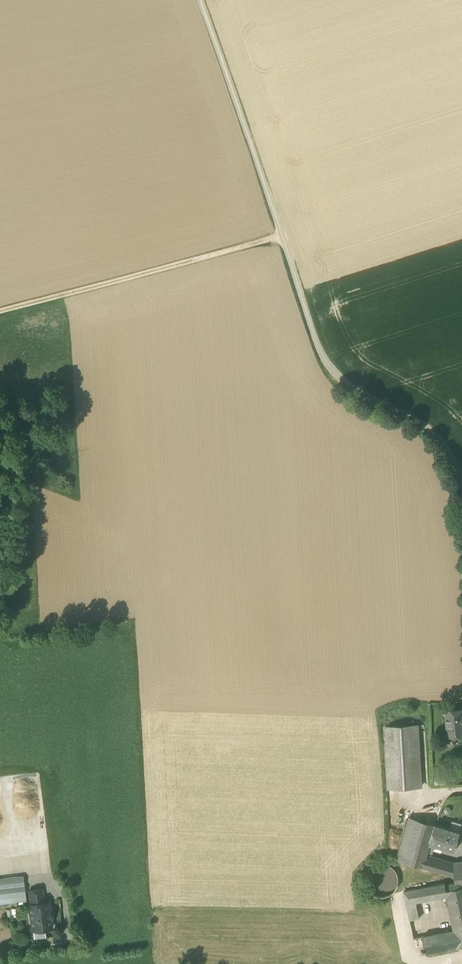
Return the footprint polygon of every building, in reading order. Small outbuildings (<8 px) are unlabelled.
[(455,734),(461,733),(461,708),(446,710),(447,727),(448,732),(455,731),(455,734)] [(385,728),(388,788),(421,786),(418,726),(385,728)] [(445,777),(434,777),(434,785),(446,784),(445,777)] [(397,859),(406,861),(413,837),(419,838),(424,821),(409,817),(397,859)] [(460,832),(459,831),(450,829),(424,821),(419,838),(419,839),(431,843),(455,850),(460,832)] [(452,822),(450,829),(459,831),(461,825),(452,822)] [(419,839),(419,838),(413,837),(406,861),(406,862),(424,867),(427,856),(429,850),(429,847),(431,843),(419,839)] [(424,867),(433,870),(437,859),(427,856),(424,867)] [(453,863),(437,859),(433,870),(455,876),(454,863),(453,863)] [(370,893),(376,896),(382,897),(389,895),(394,891),(398,885),(399,879),(397,872),(393,867),(387,863),(380,863),(373,864),(368,869),(365,874),(364,881),(366,888),(370,893)] [(461,883),(461,863),(454,863),(455,876),(456,884),(461,883)] [(23,895),(22,885),(24,885),(22,875),(0,878),(0,898),(23,895)] [(445,883),(414,889),(416,902),(447,896),(446,889),(445,883)] [(0,898),(0,904),(26,901),(24,885),(22,885),(23,895),(0,898)] [(454,930),(457,947),(461,946),(461,886),(446,889),(447,896),(454,930)] [(29,895),(30,904),(44,902),(42,888),(29,890),(29,895)] [(419,919),(416,902),(414,889),(404,891),(410,920),(419,919)] [(29,904),(33,929),(45,928),(51,927),(50,917),(51,917),(51,911),(49,911),(48,902),(44,902),(30,904),(29,904)] [(45,928),(33,929),(34,938),(46,936),(45,928)] [(425,953),(457,947),(454,930),(422,936),(425,953)]
